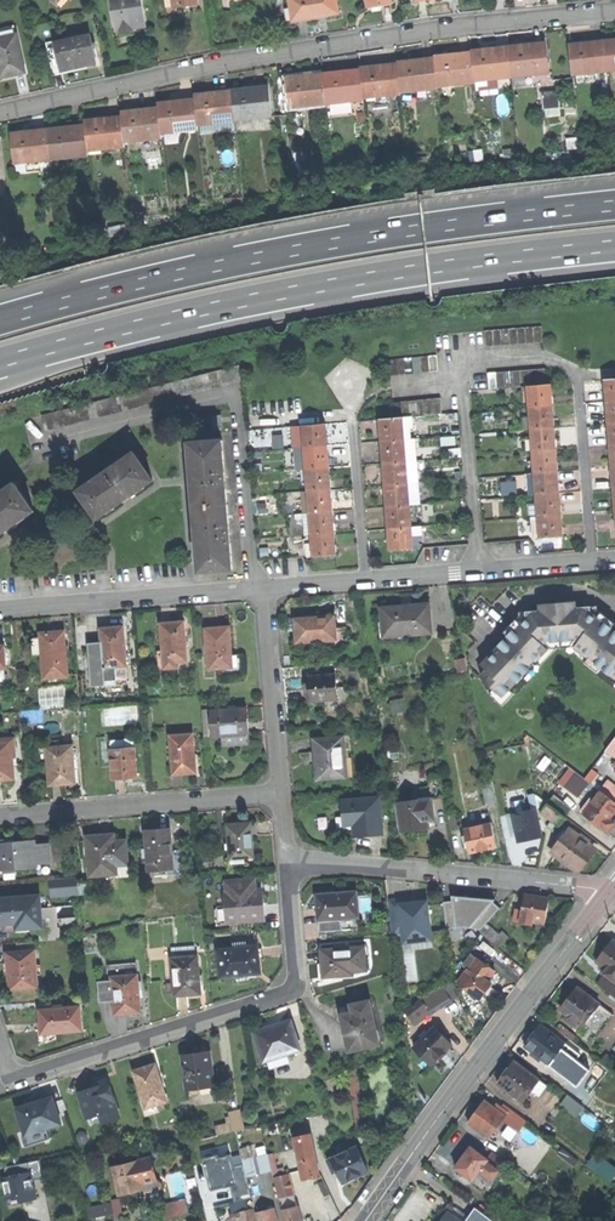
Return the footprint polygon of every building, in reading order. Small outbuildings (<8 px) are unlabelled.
[(114,27),(134,24),(135,26),(145,25),(141,0),(110,0),(114,27)] [(289,5),(293,4),(295,17),(314,14),(336,10),(334,0),(288,0),(289,5)] [(0,35),(0,72),(0,74),(12,72),(25,69),(17,31),(0,35)] [(56,44),(47,46),(52,69),(74,65),(95,60),(89,34),(55,41),(56,44)] [(605,38),(609,69),(614,68),(614,37),(605,38)] [(586,40),(569,42),(572,73),(609,69),(605,38),(586,40)] [(526,42),(508,44),(512,75),(548,71),(545,40),(526,42)] [(471,50),(474,79),(512,75),(508,44),(490,46),(471,49),(471,50)] [(434,56),(437,85),(475,81),(474,79),(471,50),(451,52),(434,54),(434,56)] [(397,63),(400,92),(438,88),(437,85),(434,56),(414,59),(397,61),(397,63)] [(359,69),(363,97),(400,93),(400,92),(397,63),(378,65),(359,67),(359,69)] [(322,73),(326,104),(363,99),(363,97),(359,69),(340,71),(322,73)] [(304,75),(286,77),(289,108),(326,104),(322,73),(304,75)] [(247,89),(231,91),(234,122),(272,117),(269,87),(247,89)] [(560,89),(544,90),(545,108),(561,106),(560,89)] [(194,99),(197,126),(234,122),(231,91),(210,93),(194,95),(194,99)] [(157,107),(160,134),(198,130),(197,126),(194,99),(173,102),(157,103),(157,107)] [(121,117),(124,143),(161,139),(160,134),(157,107),(138,109),(121,111),(121,117)] [(85,125),(88,151),(125,147),(124,143),(121,117),(102,119),(84,121),(85,125)] [(68,127),(48,129),(51,160),(88,156),(88,151),(85,125),(68,127)] [(30,131),(11,133),(14,164),(51,160),(48,129),(30,131)] [(232,197),(224,198),(225,206),(233,205),(233,204),(232,198),(232,197)] [(144,219),(134,220),(135,227),(145,226),(144,219)] [(541,339),(540,323),(532,324),(533,339),(541,339)] [(524,340),(524,324),(515,325),(516,340),(524,340)] [(532,324),(524,324),(524,340),(533,339),(532,324)] [(501,341),(500,325),(492,326),(492,342),(501,341)] [(507,325),(500,325),(501,341),(508,341),(507,325)] [(515,325),(507,325),(508,341),(516,340),(515,325)] [(492,342),(492,326),(483,326),(484,342),(492,342)] [(428,353),(420,354),(421,369),(429,369),(428,353)] [(437,368),(436,353),(428,353),(429,369),(437,368)] [(404,355),(405,370),(413,370),(412,354),(404,355)] [(421,369),(420,354),(412,354),(413,370),(421,369)] [(397,371),(396,355),(388,356),(389,371),(397,371)] [(397,371),(405,370),(404,355),(396,355),(397,371)] [(237,361),(229,363),(233,378),(241,376),(237,361)] [(233,378),(229,363),(221,365),(225,380),(233,378)] [(221,365),(214,367),(218,382),(225,380),(221,365)] [(544,382),(543,366),(535,367),(536,383),(544,382)] [(207,368),(211,384),(218,382),(214,367),(207,368)] [(535,367),(526,367),(527,383),(536,383),(535,367)] [(203,386),(211,384),(207,368),(199,370),(203,386)] [(511,368),(503,369),(504,385),(512,384),(511,368)] [(521,384),(520,368),(511,368),(512,384),(521,384)] [(496,385),(495,369),(486,370),(487,386),(496,385)] [(495,369),(496,385),(504,385),(503,369),(495,369)] [(191,372),(196,388),(203,386),(199,370),(191,372)] [(184,374),(188,390),(196,388),(191,372),(184,374)] [(181,392),(188,390),(184,374),(177,376),(181,392)] [(177,376),(169,378),(173,394),(181,392),(177,376)] [(604,377),(604,387),(605,398),(614,398),(614,376),(604,377)] [(173,394),(169,378),(161,380),(165,396),(173,394)] [(161,380),(154,382),(158,398),(165,396),(161,380)] [(154,382),(146,384),(150,400),(158,398),(154,382)] [(551,404),(550,393),(549,382),(544,382),(536,383),(527,383),(521,384),(522,406),(529,405),(551,404)] [(150,400),(146,384),(139,386),(143,402),(150,400)] [(139,386),(131,388),(135,404),(143,402),(139,386)] [(124,390),(128,406),(135,404),(131,388),(124,390)] [(120,408),(128,406),(124,390),(116,392),(120,408)] [(108,394),(112,409),(120,408),(116,392),(108,394)] [(105,411),(112,409),(108,394),(101,396),(105,411)] [(101,396),(93,398),(97,413),(105,411),(101,396)] [(433,412),(432,396),(424,397),(425,413),(433,412)] [(440,411),(439,396),(432,396),(433,412),(440,411)] [(416,413),(415,397),(407,398),(409,414),(416,413)] [(424,397),(415,397),(416,413),(425,413),(424,397)] [(97,413),(93,398),(86,400),(90,415),(97,413)] [(399,398),(391,399),(392,415),(400,415),(399,398)] [(399,398),(400,415),(407,414),(409,414),(407,398),(399,398)] [(614,420),(614,398),(605,398),(606,407),(606,420),(614,420)] [(82,417),(90,415),(86,400),(78,402),(82,417)] [(78,402),(70,404),(74,419),(82,417),(78,402)] [(74,419),(70,404),(63,406),(67,421),(74,419)] [(524,427),(530,427),(552,425),(551,414),(551,404),(529,405),(529,414),(523,415),(524,427)] [(59,423),(67,421),(63,406),(55,408),(59,423)] [(48,409),(52,425),(59,423),(55,408),(48,409)] [(52,425),(48,409),(40,411),(44,427),(52,425)] [(215,410),(198,414),(202,427),(218,423),(215,410)] [(409,436),(407,414),(400,415),(392,415),(379,416),(379,427),(380,438),(409,436)] [(606,420),(607,430),(608,442),(614,441),(614,420),(606,420)] [(324,421),(295,423),(296,445),(302,444),(325,443),(324,431),(324,421)] [(552,425),(530,427),(531,437),(524,437),(525,449),(531,449),(553,448),(553,435),(552,425)] [(381,448),(381,460),(404,458),(410,458),(409,446),(412,446),(412,436),(409,436),(380,438),(381,448)] [(192,503),(225,501),(220,437),(187,440),(190,474),(192,503)] [(304,466),(327,465),(326,453),(325,443),(302,444),(304,466)] [(526,471),(555,469),(554,457),(553,448),(531,449),(532,458),(526,459),(526,471)] [(132,449),(77,487),(95,515),(122,496),(150,476),(132,449)] [(381,460),(382,470),(383,482),(406,481),(405,469),(414,468),(413,457),(410,458),(404,458),(381,460)] [(306,488),(328,487),(327,474),(327,465),(304,466),(306,488)] [(556,491),(555,478),(555,469),(526,471),(528,493),(534,493),(556,491)] [(3,527),(31,507),(12,480),(0,489),(0,529),(3,527)] [(407,502),(413,501),(412,480),(406,481),(383,482),(383,491),(384,503),(407,502)] [(518,493),(518,481),(503,481),(503,493),(518,493)] [(307,510),(330,508),(329,496),(328,487),(306,488),(307,510)] [(557,513),(557,500),(556,491),(534,493),(535,499),(528,499),(529,515),(557,513)] [(194,533),(197,567),(230,565),(225,501),(192,503),(194,533)] [(409,524),(408,519),(414,519),(413,501),(407,502),(384,503),(385,514),(386,525),(409,524)] [(309,532),(331,530),(331,518),(330,508),(307,510),(309,532)] [(557,513),(529,515),(530,534),(537,534),(537,535),(558,534),(558,521),(557,513)] [(420,523),(409,524),(409,532),(421,532),(420,523)] [(416,536),(421,536),(421,532),(409,532),(409,524),(386,525),(386,535),(387,546),(416,544),(416,536)] [(309,532),(310,553),(333,551),(332,539),(331,530),(309,532)] [(544,639),(572,636),(575,639),(572,644),(614,677),(614,631),(607,624),(589,610),(588,604),(573,605),(573,599),(537,601),(537,607),(523,608),(523,615),(503,637),(479,662),(484,667),(478,673),(499,694),(545,646),(541,642),(544,639)] [(376,619),(377,636),(389,636),(388,631),(426,629),(425,602),(397,603),(397,606),(388,606),(379,607),(380,618),(376,619)] [(292,615),(294,639),(336,635),(334,611),(319,613),(319,615),(313,615),(309,615),(309,614),(292,615)] [(164,663),(176,662),(187,661),(183,622),(172,623),(161,624),(163,651),(164,663)] [(116,667),(126,666),(127,666),(123,627),(111,628),(101,629),(102,642),(102,647),(104,668),(116,667)] [(208,654),(209,669),(233,667),(230,627),(217,628),(206,629),(207,646),(209,646),(209,654),(208,654)] [(41,633),(41,637),(42,656),(44,678),(67,676),(64,632),(51,633),(41,633)] [(33,657),(42,656),(41,637),(32,638),(33,657)] [(105,682),(104,668),(102,647),(88,648),(92,687),(106,685),(105,682)] [(176,668),(176,662),(164,663),(163,651),(157,652),(159,669),(176,668)] [(126,666),(116,667),(118,681),(105,682),(106,685),(127,684),(126,666)] [(118,681),(116,667),(104,668),(105,682),(118,681)] [(333,671),(306,673),(307,684),(308,697),(336,695),(333,671)] [(66,684),(40,687),(42,707),(68,704),(66,684)] [(247,708),(210,711),(212,737),(224,736),(249,734),(248,722),(247,708)] [(603,746),(611,752),(614,746),(614,733),(614,732),(603,746)] [(329,777),(329,775),(350,774),(349,754),(342,755),(341,733),(310,735),(311,748),(314,748),(315,754),(315,761),(313,761),(314,772),(310,775),(313,777),(329,777)] [(170,736),(173,775),(186,774),(196,773),(193,734),(170,736)] [(250,743),(249,734),(224,736),(225,745),(250,743)] [(110,750),(134,748),(134,739),(110,741),(110,750)] [(0,743),(0,780),(14,779),(11,742),(0,743)] [(72,746),(47,748),(50,785),(62,784),(75,783),(72,746)] [(137,778),(134,748),(110,750),(113,780),(124,779),(137,778)] [(581,776),(586,779),(593,770),(588,766),(581,776)] [(569,793),(575,798),(588,781),(586,779),(581,776),(578,780),(577,783),(569,793)] [(597,788),(611,799),(614,795),(614,785),(604,776),(596,787),(597,788)] [(429,790),(430,798),(443,796),(440,778),(427,780),(429,790)] [(492,782),(482,784),(486,804),(496,802),(492,782)] [(577,807),(580,809),(579,810),(603,829),(610,820),(605,816),(612,809),(614,804),(614,802),(611,799),(597,788),(590,797),(587,794),(577,807)] [(412,801),(430,798),(429,790),(414,792),(411,795),(412,801)] [(561,800),(550,792),(544,800),(555,808),(560,812),(566,804),(569,798),(565,795),(561,800)] [(379,797),(341,800),(342,809),(343,818),(339,819),(339,829),(354,827),(354,836),(382,833),(379,797)] [(434,819),(430,798),(412,801),(397,803),(401,832),(414,830),(429,829),(428,821),(434,819)] [(513,814),(528,811),(525,799),(511,802),(513,814)] [(548,816),(543,822),(551,827),(555,822),(562,813),(560,812),(555,808),(544,800),(538,808),(548,816)] [(513,814),(512,814),(516,834),(518,843),(529,840),(541,838),(535,809),(528,811),(513,814)] [(484,826),(491,824),(488,812),(481,814),(484,826)] [(455,814),(448,816),(451,831),(458,829),(455,814)] [(516,834),(512,814),(508,815),(512,835),(516,834)] [(231,860),(254,858),(252,836),(259,836),(258,826),(251,826),(251,824),(240,825),(230,826),(228,826),(231,860)] [(464,830),(466,836),(467,843),(470,853),(483,850),(496,847),(491,824),(484,826),(464,830)] [(562,840),(553,851),(578,871),(587,859),(595,850),(588,844),(591,841),(580,833),(578,836),(570,830),(567,834),(563,831),(559,837),(562,840)] [(148,832),(150,871),(167,870),(168,876),(182,875),(180,850),(171,851),(170,831),(157,832),(148,832)] [(101,836),(87,837),(90,878),(118,875),(117,866),(129,865),(127,841),(115,842),(115,835),(101,836)] [(34,845),(33,841),(0,844),(0,871),(36,868),(36,865),(51,864),(49,844),(34,845)] [(130,877),(129,865),(117,866),(118,875),(119,878),(130,877)] [(79,877),(62,879),(64,895),(81,894),(79,877)] [(256,880),(227,882),(227,889),(225,889),(226,898),(223,898),(224,924),(263,921),(263,909),(263,899),(256,900),(256,880)] [(343,930),(342,918),(358,917),(356,892),(317,895),(318,910),(320,932),(343,930)] [(544,923),(548,898),(524,894),(522,909),(516,908),(513,922),(531,925),(532,921),(539,922),(544,923)] [(461,897),(452,896),(452,901),(456,928),(465,927),(471,928),(493,902),(494,900),(482,899),(461,897)] [(40,929),(40,942),(60,940),(58,929),(57,929),(43,930),(41,909),(40,897),(0,900),(0,925),(3,925),(3,931),(17,931),(17,933),(29,932),(29,930),(40,929)] [(408,898),(388,901),(393,942),(432,937),(428,905),(417,907),(417,902),(409,903),(408,898)] [(446,929),(456,928),(452,901),(443,902),(446,929)] [(500,908),(493,902),(471,928),(480,930),(500,908)] [(56,908),(41,909),(43,930),(57,929),(56,908)] [(508,937),(502,932),(491,943),(497,948),(508,937)] [(613,940),(604,953),(597,962),(607,970),(604,974),(614,982),(614,941),(613,940)] [(494,951),(497,948),(491,943),(490,942),(487,945),(494,951)] [(260,947),(247,948),(247,943),(234,944),(235,950),(218,951),(220,979),(241,977),(262,975),(260,947)] [(324,977),(343,975),(353,975),(353,971),(366,970),(365,946),(321,950),(322,955),(322,963),(324,977)] [(35,951),(8,953),(9,965),(10,965),(11,970),(11,975),(9,975),(11,990),(38,988),(35,951)] [(493,972),(470,954),(462,965),(467,969),(457,983),(479,999),(486,989),(493,981),(489,978),(493,972)] [(199,957),(173,958),(175,983),(167,984),(168,995),(175,994),(175,996),(188,996),(202,995),(199,957)] [(343,980),(343,975),(324,977),(322,963),(318,964),(320,981),(324,981),(324,985),(343,980)] [(107,975),(108,981),(113,981),(113,978),(138,976),(137,964),(109,967),(109,975),(107,975)] [(113,978),(113,981),(108,981),(100,982),(102,1003),(116,1001),(117,1015),(126,1014),(142,1013),(138,976),(113,978)] [(614,997),(614,986),(602,976),(597,983),(614,997)] [(580,1030),(599,1004),(577,987),(568,998),(561,1008),(572,1017),(568,1021),(580,1030)] [(449,1000),(440,988),(420,1000),(404,1013),(410,1020),(425,1009),(430,1015),(449,1000)] [(349,1051),(380,1044),(370,1001),(347,1006),(349,1015),(341,1017),(343,1025),(349,1051)] [(56,1008),(41,1010),(42,1023),(38,1023),(38,1032),(39,1047),(59,1038),(58,1033),(82,1031),(80,1006),(65,1007),(65,1004),(55,1005),(56,1008)] [(609,1012),(599,1004),(580,1030),(590,1037),(609,1012)] [(269,1027),(253,1033),(266,1070),(290,1062),(287,1053),(299,1049),(289,1020),(269,1027)] [(534,1052),(540,1057),(550,1064),(565,1043),(541,1025),(532,1037),(525,1046),(534,1052)] [(563,1026),(559,1031),(572,1041),(576,1036),(563,1026)] [(450,1046),(434,1028),(413,1048),(430,1065),(438,1057),(450,1046)] [(194,1054),(181,1055),(185,1089),(212,1085),(208,1052),(194,1054)] [(539,1080),(514,1062),(506,1072),(497,1083),(523,1102),(539,1080)] [(168,1102),(155,1064),(145,1067),(133,1071),(143,1100),(139,1101),(145,1118),(159,1113),(157,1106),(168,1102)] [(110,1080),(103,1082),(105,1089),(112,1086),(110,1080)] [(117,1110),(119,1110),(112,1086),(105,1089),(103,1082),(98,1083),(94,1085),(95,1088),(81,1093),(86,1109),(90,1108),(93,1115),(102,1113),(105,1120),(109,1122),(115,1120),(118,1114),(117,1110)] [(567,1095),(560,1105),(575,1116),(583,1107),(567,1095)] [(61,1124),(52,1097),(35,1103),(17,1109),(25,1135),(25,1136),(46,1129),(61,1124)] [(503,1120),(508,1113),(501,1107),(497,1104),(494,1108),(485,1101),(476,1112),(468,1123),(489,1138),(503,1120)] [(503,1103),(501,1107),(508,1113),(503,1120),(519,1131),(527,1121),(503,1103)] [(94,1123),(105,1120),(102,1113),(93,1115),(90,1108),(86,1109),(89,1120),(92,1118),(94,1123)] [(232,1122),(218,1123),(219,1132),(247,1130),(245,1109),(231,1110),(232,1122)] [(295,1139),(309,1135),(312,1135),(309,1122),(292,1126),(295,1139)] [(50,1139),(46,1129),(25,1136),(25,1135),(22,1136),(25,1147),(50,1139)] [(309,1135),(295,1139),(304,1180),(319,1176),(309,1135)] [(241,1147),(248,1176),(259,1173),(252,1144),(241,1147)] [(488,1160),(471,1147),(463,1157),(455,1167),(472,1180),(475,1176),(487,1161),(488,1160)] [(356,1179),(368,1173),(357,1149),(332,1161),(335,1169),(332,1171),(334,1176),(338,1174),(343,1185),(356,1179)] [(268,1151),(258,1154),(263,1172),(273,1170),(268,1151)] [(217,1155),(203,1159),(211,1190),(217,1188),(221,1187),(221,1188),(230,1186),(238,1184),(233,1167),(230,1155),(218,1158),(217,1155)] [(39,1160),(29,1162),(31,1171),(33,1180),(44,1178),(39,1160)] [(160,1181),(155,1180),(150,1160),(113,1169),(119,1196),(130,1193),(143,1190),(144,1194),(156,1191),(158,1191),(160,1189),(161,1187),(160,1181)] [(490,1163),(487,1161),(475,1176),(482,1181),(489,1171),(486,1169),(490,1163)] [(4,1168),(6,1177),(31,1171),(29,1162),(4,1168)] [(243,1164),(233,1167),(238,1184),(230,1186),(234,1202),(246,1200),(252,1198),(243,1164)] [(6,1177),(1,1178),(6,1200),(7,1199),(18,1197),(20,1203),(38,1199),(33,1180),(31,1171),(6,1177)] [(280,1199),(294,1195),(289,1175),(275,1178),(280,1199)] [(360,1198),(364,1200),(371,1190),(367,1187),(362,1195),(360,1198)] [(405,1191),(403,1189),(396,1200),(400,1203),(405,1195),(407,1192),(405,1191)] [(297,1208),(294,1195),(280,1199),(283,1212),(297,1208)] [(21,1207),(20,1203),(18,1197),(7,1199),(10,1210),(21,1207)] [(164,1220),(189,1214),(185,1199),(160,1206),(164,1220)] [(248,1210),(246,1200),(234,1202),(229,1204),(231,1214),(241,1212),(248,1210)] [(447,1212),(452,1215),(456,1208),(448,1201),(442,1208),(447,1212)] [(89,1220),(114,1214),(112,1206),(87,1212),(89,1220)] [(297,1208),(283,1212),(285,1220),(302,1220),(299,1207),(297,1208)] [(241,1212),(243,1220),(259,1220),(256,1212),(255,1208),(248,1210),(241,1212)] [(256,1212),(259,1220),(277,1220),(274,1208),(256,1212)] [(494,1220),(476,1208),(466,1220),(494,1220)] [(452,1215),(447,1212),(441,1220),(460,1220),(452,1215)]
